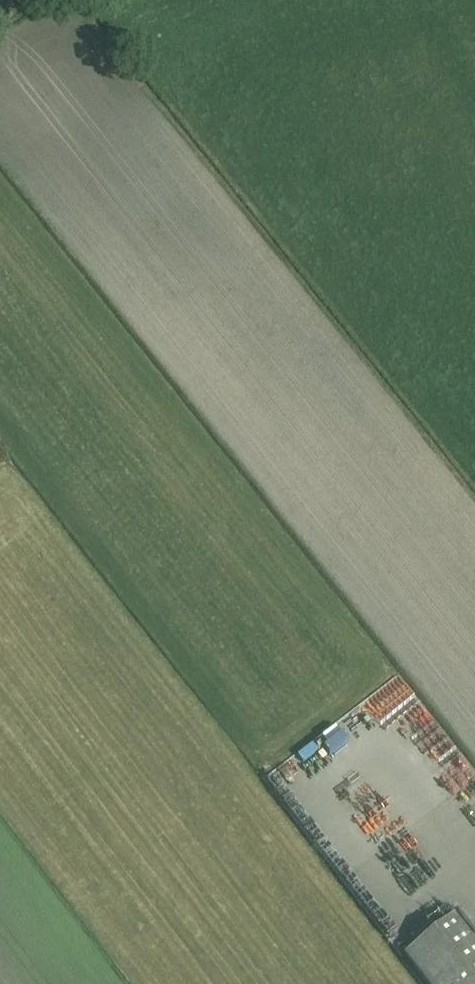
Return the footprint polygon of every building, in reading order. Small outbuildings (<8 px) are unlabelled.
[(461,819),(441,832),(447,840),(466,827),(461,819)] [(456,914),(405,953),(429,983),(474,983),(474,939),(456,914)]
